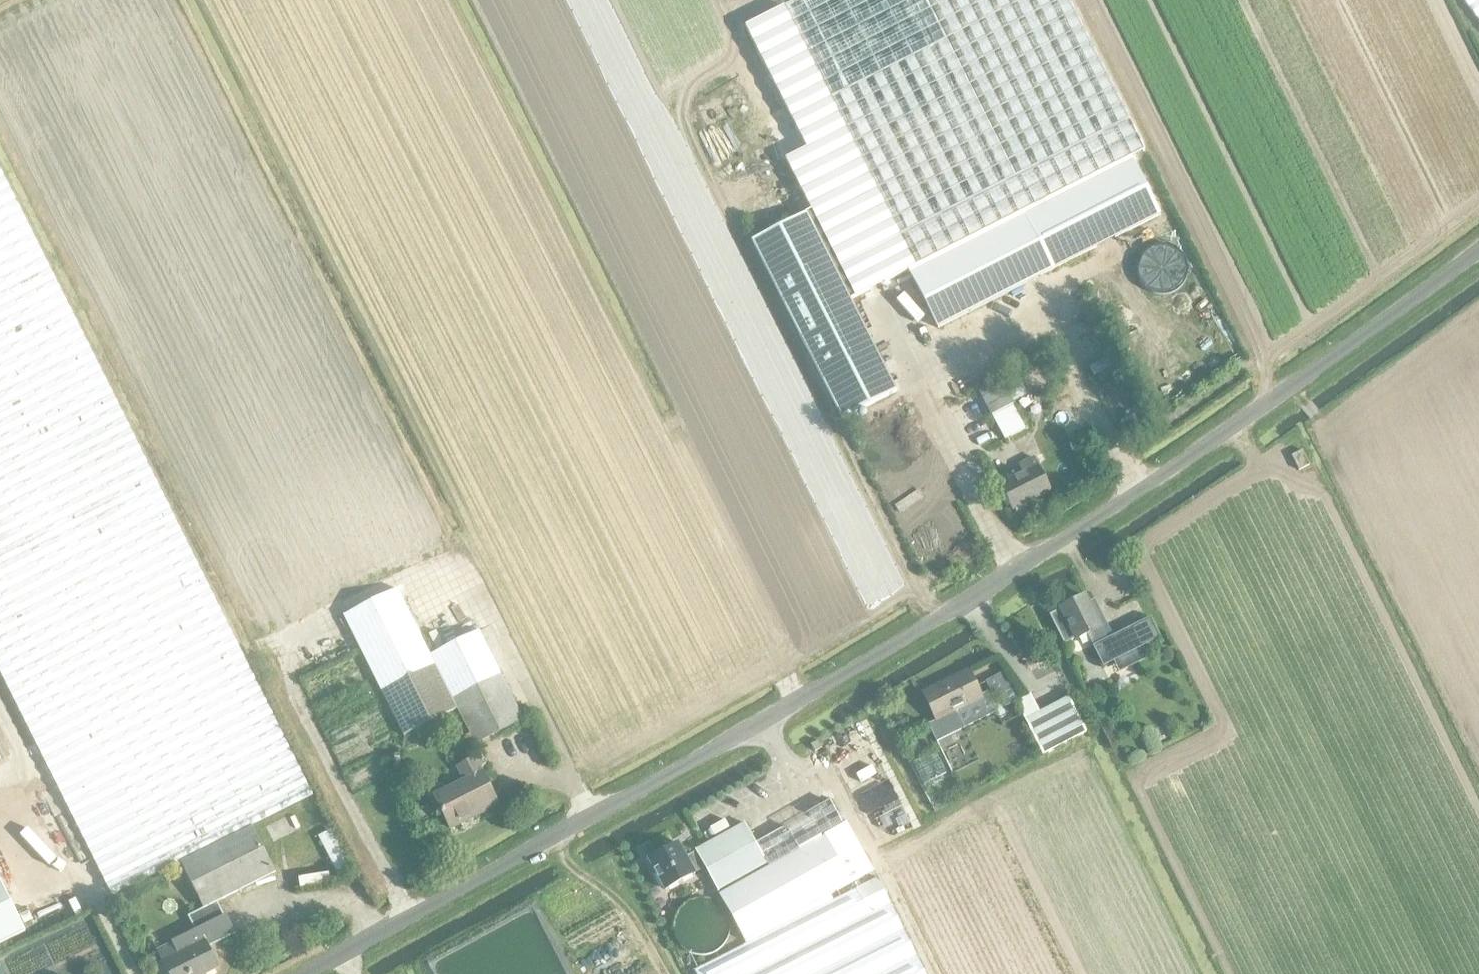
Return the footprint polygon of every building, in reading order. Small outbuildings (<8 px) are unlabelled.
[(761,31),(815,139),(784,155),(855,296),(885,281),(908,269),(1023,211),(1144,150),(1069,0),(824,0),(761,31)] [(1478,21),(1478,0),(1463,0),(1478,21)] [(252,826),(313,795),(0,169),(0,671),(112,895),(180,861),(252,826)] [(1023,211),(908,269),(938,327),(1052,270),(1023,211)] [(752,240),(842,419),(896,391),(806,212),(752,240)] [(1148,274),(1169,291),(1190,263),(1164,243),(1155,254),(1160,258),(1148,274)] [(1001,377),(980,387),(1006,439),(1026,429),(1001,377)] [(1291,455),(1298,469),(1309,464),(1302,449),(1291,455)] [(1000,484),(1012,509),(1050,491),(1033,457),(1019,464),(1023,473),(1000,484)] [(403,735),(457,708),(506,684),(479,630),(430,654),(397,588),(343,615),(403,735)] [(1088,632),(1094,645),(1101,641),(1095,629),(1100,626),(1084,596),(1060,608),(1061,608),(1049,614),(1064,643),(1075,637),(1076,638),(1088,632)] [(1149,617),(1101,641),(1094,645),(1093,645),(1103,666),(1160,638),(1149,617)] [(968,669),(923,692),(936,720),(928,724),(936,740),(964,727),(999,709),(991,694),(989,690),(980,694),(968,669)] [(1006,670),(988,679),(995,693),(1000,691),(1007,704),(1022,697),(1015,681),(1012,682),(1006,670)] [(524,719),(506,684),(457,708),(470,733),(461,738),(465,747),(474,743),(475,744),(524,719)] [(1086,732),(1068,696),(1024,718),(1042,754),(1086,732)] [(815,749),(820,746),(817,741),(812,744),(815,749)] [(498,804),(475,757),(458,766),(465,780),(434,795),(435,796),(439,794),(446,807),(441,809),(450,827),(498,804)] [(785,804),(788,814),(810,807),(806,797),(785,804)] [(696,851),(686,857),(694,872),(704,866),(745,940),(846,885),(850,882),(876,868),(860,840),(835,854),(824,835),(768,865),(745,822),(695,850),(696,851)] [(203,907),(217,901),(275,872),(252,826),(180,861),(203,907)] [(345,863),(345,857),(343,851),(341,846),(337,841),(332,836),(326,833),(315,831),(310,831),(302,832),(296,836),(292,839),(287,844),(284,850),(282,855),(281,861),(282,868),(284,875),(286,880),(290,885),(295,889),(300,892),(305,893),(312,895),(318,894),(326,892),(332,889),(336,885),(340,881),(343,875),(345,869),(345,863)] [(650,858),(648,858),(665,889),(666,888),(666,887),(693,873),(695,873),(694,872),(686,857),(678,842),(677,843),(677,844),(650,858)] [(694,969),(697,973),(926,973),(877,877),(849,891),(846,885),(745,940),(746,942),(694,969)] [(25,931),(0,880),(0,943),(25,931)] [(726,923),(726,922),(725,917),(724,912),(722,909),(718,904),(715,901),(709,898),(704,896),(700,896),(695,896),(690,898),(684,901),(681,904),(677,908),(675,912),(674,918),(673,922),(675,931),(677,935),(680,939),(684,943),(688,946),(694,948),(698,948),(701,948),(708,947),(712,945),(717,941),(721,938),(723,933),(725,928),(726,923)] [(198,910),(187,915),(195,931),(158,949),(169,971),(168,973),(203,973),(218,967),(207,945),(233,932),(217,901),(203,907),(198,910)]
